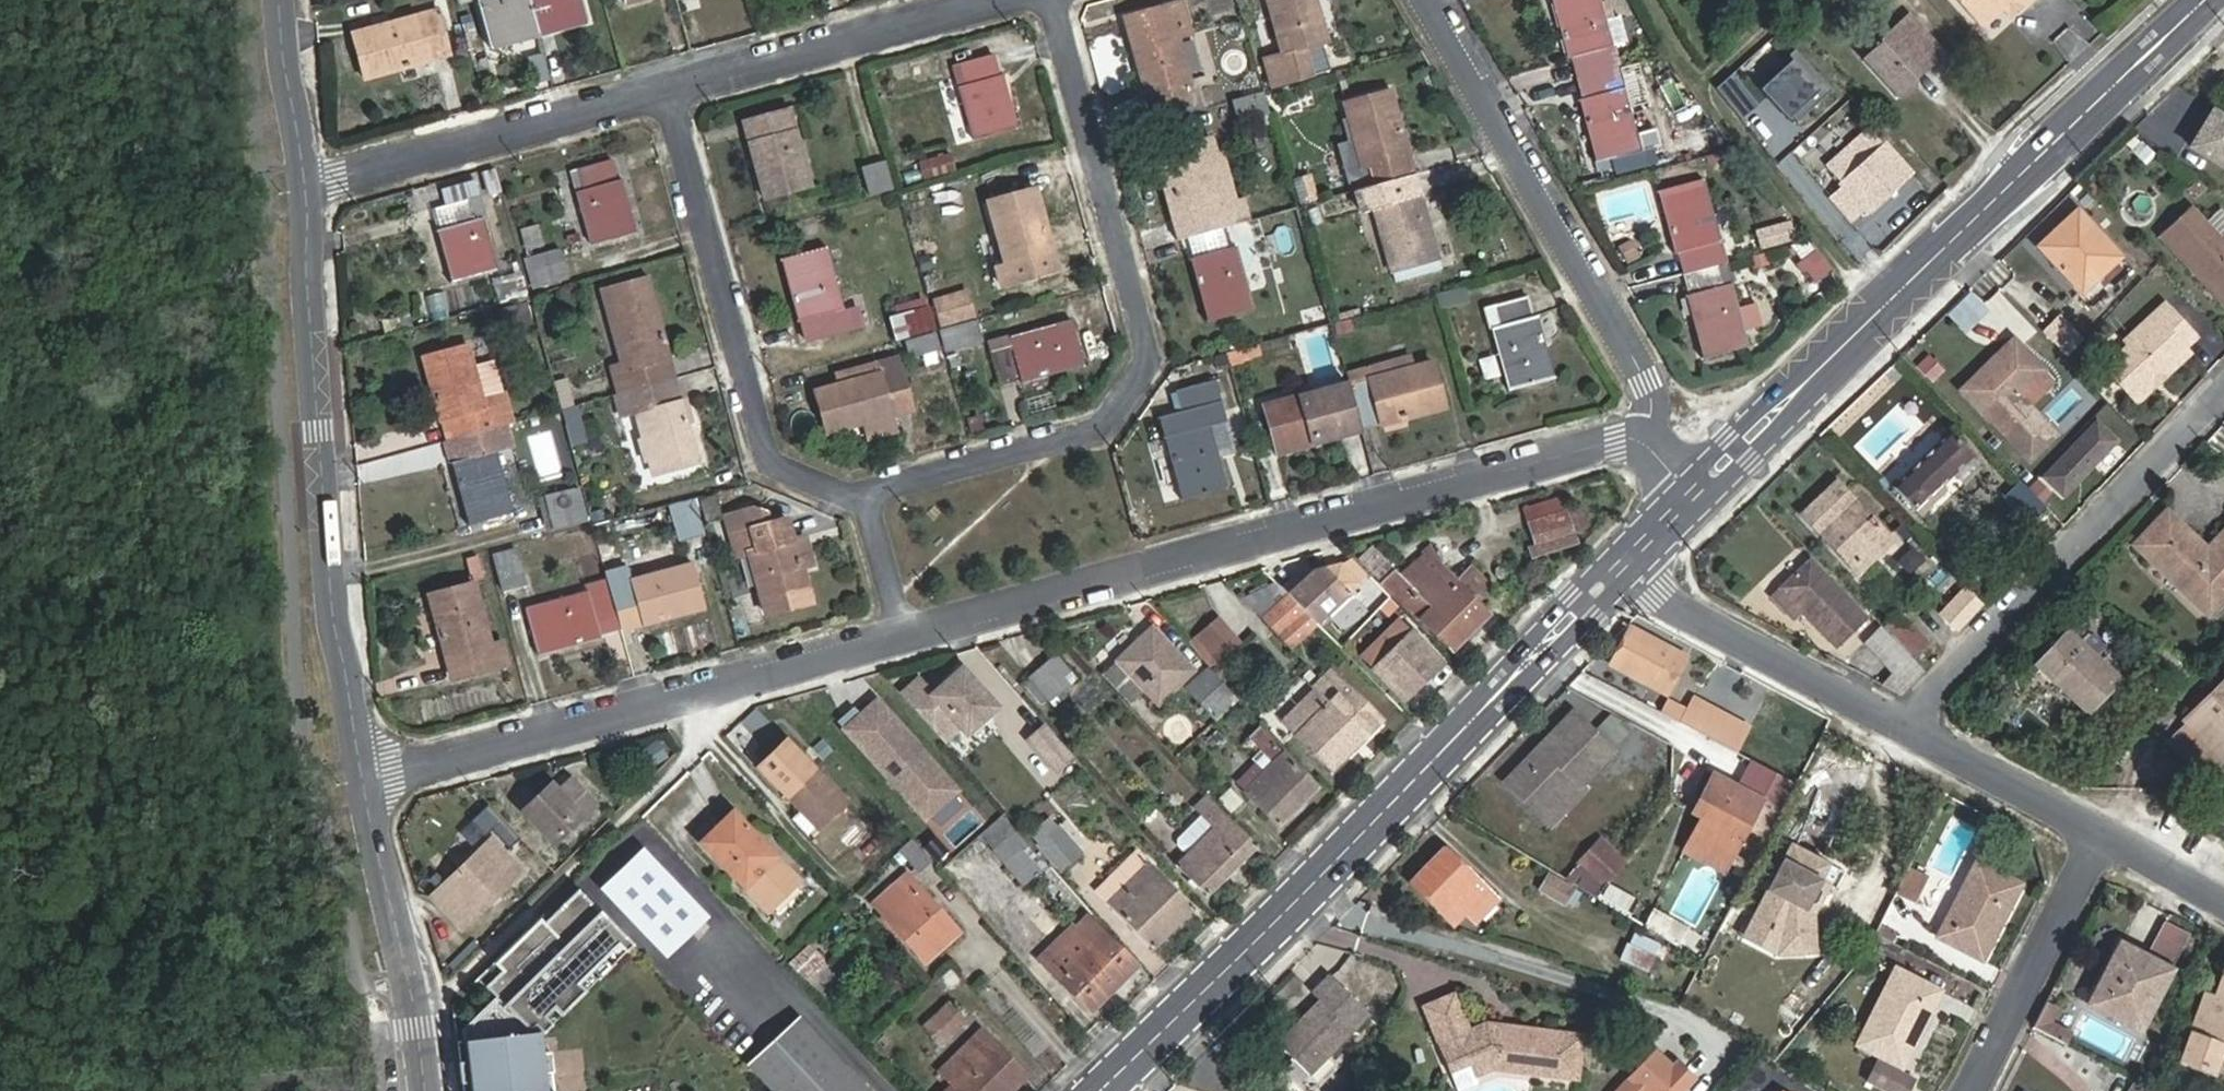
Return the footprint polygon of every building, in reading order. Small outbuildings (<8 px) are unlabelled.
[(539,35),(529,0),(479,0),(494,47),(539,35)] [(539,35),(587,21),(582,0),(529,0),(539,35)] [(1314,74),(1310,62),(1330,57),(1315,0),(1269,0),(1284,53),(1263,59),(1271,86),(1314,74)] [(1578,77),(1612,68),(1607,48),(1613,46),(1600,0),(1557,0),(1578,77)] [(1982,28),(2003,9),(2010,17),(2028,0),(1957,0),(1982,28)] [(1193,35),(1183,1),(1125,17),(1153,116),(1200,103),(1182,38),(1193,35)] [(353,32),(365,79),(452,55),(439,9),(353,32)] [(1947,51),(1910,13),(1879,41),(1881,44),(1864,58),(1898,97),(1916,82),(1913,79),(1947,51)] [(994,54),(960,63),(966,84),(959,86),(974,138),(1015,128),(994,54)] [(1618,89),(1612,68),(1578,77),(1601,161),(1640,150),(1623,88),(1618,89)] [(1738,69),(1717,86),(1747,122),(1768,105),(1738,69)] [(1349,172),(1355,191),(1414,174),(1393,90),(1346,103),(1363,168),(1349,172)] [(1238,122),(1271,113),(1265,92),(1232,101),(1238,122)] [(2216,106),(2191,144),(2223,166),(2223,112),(2216,106)] [(809,184),(794,132),(798,131),(790,110),(750,121),(756,142),(752,143),(767,195),(809,184)] [(1840,181),(1884,141),(1870,125),(1825,164),(1840,181)] [(1156,153),(1180,239),(1187,237),(1230,225),(1231,225),(1249,220),(1244,199),(1230,203),(1213,138),(1156,153)] [(1863,212),(1866,216),(1914,173),(1884,141),(1840,181),(1837,183),(1840,186),(1828,197),(1851,223),(1863,212)] [(917,165),(922,180),(955,170),(950,155),(917,165)] [(579,191),(594,243),(633,231),(613,159),(580,168),(586,189),(579,191)] [(868,194),(893,190),(889,160),(864,163),(868,194)] [(1435,255),(1414,174),(1355,191),(1360,211),(1379,206),(1395,265),(1435,255)] [(1662,190),(1684,273),(1727,261),(1706,178),(1662,190)] [(442,188),(447,205),(477,196),(473,180),(442,188)] [(1056,274),(1034,189),(989,201),(998,238),(1005,263),(994,265),(1000,288),(1056,274)] [(436,208),(441,229),(438,230),(452,280),(495,268),(480,218),(487,216),(480,195),(477,196),(447,205),(436,208)] [(2220,238),(2191,206),(2160,235),(2190,268),(2197,262),(2223,291),(2223,234),(2220,238)] [(2091,270),(2099,278),(2120,258),(2077,214),(2040,249),(2073,286),(2091,270)] [(1757,231),(1762,249),(1796,240),(1791,222),(1757,231)] [(525,251),(545,246),(540,223),(520,227),(525,251)] [(1254,307),(1231,225),(1230,225),(1187,237),(1211,318),(1254,307)] [(988,241),(994,265),(1005,263),(998,238),(988,241)] [(1628,262),(1639,256),(1632,242),(1620,248),(1628,262)] [(810,340),(850,329),(826,246),(785,258),(803,320),(805,319),(810,340)] [(525,258),(534,287),(570,277),(560,247),(525,258)] [(1810,282),(1834,273),(1825,250),(1801,259),(1810,282)] [(1750,345),(1727,261),(1684,273),(1705,357),(1750,345)] [(2223,302),(2223,291),(2197,262),(2190,268),(2223,303),(2223,302)] [(2081,295),(2099,278),(2091,270),(2073,286),(2081,295)] [(500,300),(527,296),(524,272),(496,275),(500,300)] [(622,373),(627,391),(674,378),(675,378),(646,275),(601,288),(625,372),(622,373)] [(432,319),(447,316),(442,293),(428,295),(432,319)] [(1527,296),(1486,307),(1509,390),(1552,377),(1536,316),(1533,316),(1527,296)] [(963,297),(932,306),(939,330),(970,321),(963,297)] [(2126,340),(2104,363),(2137,394),(2151,380),(2150,373),(2158,365),(2165,365),(2184,344),(2179,339),(2190,327),(2158,297),(2122,336),(2126,340)] [(929,307),(895,316),(900,337),(934,327),(929,307)] [(2060,315),(2046,328),(2067,349),(2081,336),(2060,315)] [(984,339),(979,320),(940,331),(946,350),(984,339)] [(1012,338),(1013,344),(991,350),(1001,383),(1022,377),(1023,379),(1084,362),(1072,321),(1012,338)] [(940,348),(935,332),(907,340),(912,355),(940,348)] [(2012,338),(1961,387),(1988,417),(1999,428),(2015,412),(2025,403),(2027,401),(2017,390),(2040,367),(2012,338)] [(449,440),(493,428),(506,425),(499,403),(488,406),(470,341),(426,354),(449,440)] [(1411,355),(1346,372),(1348,381),(1360,425),(1378,420),(1379,424),(1446,406),(1433,358),(1413,363),(1411,355)] [(827,433),(866,422),(870,438),(897,431),(891,411),(911,406),(899,361),(840,377),(841,383),(816,389),(827,433)] [(569,376),(555,380),(562,408),(575,404),(569,376)] [(696,461),(674,378),(627,391),(624,392),(630,416),(639,414),(656,473),(696,461)] [(1162,416),(1186,498),(1226,486),(1210,427),(1227,421),(1215,378),(1177,390),(1183,411),(1162,416)] [(1278,452),(1362,431),(1360,425),(1348,381),(1265,404),(1278,452)] [(2015,412),(1999,428),(2025,455),(2052,430),(2025,403),(2015,412)] [(579,406),(564,409),(571,444),(587,441),(579,406)] [(2060,490),(2114,439),(2096,420),(2042,472),(2060,490)] [(519,443),(514,423),(506,425),(493,428),(498,448),(519,443)] [(1218,425),(1221,452),(1236,450),(1233,423),(1218,425)] [(493,428),(449,440),(471,522),(515,510),(498,448),(493,428)] [(1919,509),(1945,485),(1943,482),(1974,451),(1951,428),(1894,485),(1919,509)] [(2027,521),(2044,504),(2020,479),(2002,497),(2027,521)] [(1893,540),(1835,481),(1803,514),(1861,571),(1893,540)] [(553,529),(590,519),(581,485),(544,495),(553,529)] [(1949,489),(1945,485),(1919,509),(1925,514),(1949,489)] [(1563,508),(1557,493),(1521,506),(1533,542),(1527,544),(1530,554),(1576,540),(1571,529),(1587,524),(1580,503),(1563,508)] [(707,521),(722,517),(715,495),(701,499),(707,521)] [(681,540),(704,534),(695,501),(672,506),(681,540)] [(2198,545),(2162,513),(2133,544),(2205,610),(2223,591),(2223,533),(2206,552),(2200,558),(2192,551),(2198,545)] [(732,533),(738,556),(749,552),(767,614),(813,601),(804,567),(814,564),(806,535),(795,538),(788,518),(732,533)] [(2206,552),(2198,545),(2192,551),(2200,558),(2206,552)] [(516,548),(495,553),(503,588),(525,582),(516,548)] [(1394,572),(1382,583),(1451,653),(1492,612),(1477,597),(1460,580),(1442,561),(1445,558),(1435,548),(1409,569),(1418,579),(1409,587),(1394,572)] [(1363,563),(1382,583),(1394,572),(1380,558),(1363,563)] [(1867,616),(1808,560),(1770,599),(1787,617),(1797,608),(1836,647),(1867,616)] [(629,567),(606,573),(608,579),(622,629),(706,606),(693,561),(632,578),(629,567)] [(1460,580),(1477,597),(1490,585),(1473,568),(1460,580)] [(1313,578),(1279,586),(1288,594),(1315,623),(1337,602),(1313,578)] [(539,652),(622,629),(608,579),(588,584),(591,592),(527,610),(539,652)] [(503,640),(492,643),(475,582),(430,594),(454,680),(510,664),(503,640)] [(1288,594),(1279,586),(1251,606),(1262,617),(1288,594)] [(1964,588),(1939,612),(1954,628),(1979,603),(1964,588)] [(1368,599),(1378,609),(1387,600),(1376,590),(1368,599)] [(1288,594),(1262,617),(1291,646),(1315,623),(1288,594)] [(1374,612),(1378,609),(1368,599),(1364,602),(1374,612)] [(1360,657),(1403,701),(1442,662),(1410,630),(1414,627),(1406,619),(1386,638),(1382,635),(1360,657)] [(1216,664),(1238,645),(1218,621),(1195,640),(1216,664)] [(1885,677),(1907,656),(1878,625),(1856,648),(1885,677)] [(1195,669),(1154,627),(1120,659),(1161,701),(1195,669)] [(1611,665),(1669,692),(1687,655),(1629,627),(1611,665)] [(1926,643),(1911,627),(1900,637),(1916,653),(1926,643)] [(2121,682),(2068,632),(2038,665),(2091,714),(2121,682)] [(1079,680),(1060,656),(1032,679),(1051,702),(1079,680)] [(1900,693),(1922,671),(1907,656),(1885,677),(1900,693)] [(1191,687),(1219,717),(1240,698),(1211,667),(1191,687)] [(1330,773),(1382,721),(1331,668),(1312,687),(1302,676),(1268,709),(1330,773)] [(926,689),(920,682),(903,697),(944,744),(960,729),(967,737),(998,710),(963,670),(941,690),(933,697),(926,689)] [(2209,694),(2213,698),(2202,710),(2197,705),(2184,718),(2188,721),(2219,752),(2223,747),(2223,678),(2209,694)] [(941,690),(934,682),(926,689),(933,697),(941,690)] [(1679,719),(1715,738),(1727,711),(1691,693),(1679,719)] [(2213,698),(2209,694),(2197,705),(2202,710),(2213,698)] [(857,708),(841,722),(928,820),(960,792),(880,702),(865,716),(857,708)] [(1569,709),(1501,779),(1533,810),(1567,775),(1575,782),(1608,748),(1569,709)] [(2223,760),(2223,757),(2219,752),(2188,721),(2171,739),(2208,776),(2223,760)] [(1054,773),(1070,758),(1042,728),(1026,743),(1054,773)] [(764,764),(821,825),(845,802),(786,743),(764,764)] [(1264,772),(1245,791),(1278,824),(1315,787),(1291,763),(1274,781),(1264,772)] [(817,829),(821,825),(764,764),(759,769),(817,829)] [(1784,806),(1762,794),(1713,768),(1701,790),(1710,795),(1701,813),(1689,835),(1729,856),(1747,823),(1769,834),(1784,806)] [(1545,822),(1580,787),(1575,782),(1567,775),(1533,810),(1545,822)] [(552,799),(545,792),(526,810),(554,841),(593,802),(571,780),(559,792),(552,799)] [(552,785),(545,792),(552,799),(559,792),(552,785)] [(1710,795),(1701,790),(1692,807),(1701,813),(1710,795)] [(1255,845),(1218,806),(1198,824),(1204,830),(1173,862),(1206,895),(1255,845)] [(801,885),(733,816),(702,846),(770,915),(801,885)] [(883,843),(859,818),(838,837),(862,862),(883,843)] [(984,837),(1022,883),(1042,867),(1004,821),(984,837)] [(1056,826),(1037,842),(1060,869),(1079,852),(1056,826)] [(1723,867),(1729,856),(1689,835),(1683,846),(1723,867)] [(933,859),(913,836),(899,849),(919,871),(933,859)] [(1596,836),(1571,858),(1595,881),(1620,859),(1596,836)] [(522,872),(492,841),(432,900),(461,930),(522,872)] [(1828,865),(1789,844),(1749,918),(1770,931),(1770,942),(1803,941),(1802,911),(1818,882),(1828,865)] [(1440,846),(1406,880),(1449,921),(1461,909),(1471,920),(1492,898),(1440,846)] [(1137,872),(1151,859),(1141,847),(1126,861),(1137,872)] [(708,920),(642,851),(599,893),(665,961),(708,920)] [(1195,907),(1151,859),(1137,872),(1124,884),(1113,895),(1108,899),(1154,947),(1195,907)] [(1124,884),(1137,872),(1126,861),(1113,873),(1124,884)] [(2015,890),(1972,868),(1932,943),(1975,967),(2015,890)] [(959,931),(907,872),(872,904),(925,961),(959,931)] [(1098,889),(1108,899),(1113,895),(1124,884),(1113,873),(1098,889)] [(1906,876),(1895,899),(1912,907),(1923,884),(1906,876)] [(1601,899),(1628,913),(1637,896),(1610,881),(1601,899)] [(1826,886),(1818,882),(1802,911),(1803,941),(1770,942),(1770,931),(1749,918),(1738,938),(1771,956),(1810,955),(1809,916),(1826,886)] [(1588,913),(1593,904),(1569,889),(1560,905),(1585,919),(1588,913)] [(549,1050),(642,958),(578,892),(544,926),(540,921),(477,980),(496,998),(463,1030),(469,1063),(462,1065),(466,1090),(558,1090),(556,1069),(548,1070),(545,1050),(549,1050)] [(1602,909),(1593,904),(1588,913),(1597,918),(1602,909)] [(1075,938),(1046,965),(1091,1011),(1137,963),(1089,914),(1070,932),(1075,938)] [(1902,926),(1881,915),(1873,931),(1893,942),(1902,926)] [(2165,919),(2153,942),(2178,955),(2190,932),(2165,919)] [(1632,930),(1622,960),(1658,973),(1669,944),(1632,930)] [(1873,931),(1869,938),(1889,948),(1893,942),(1873,931)] [(1070,932),(1041,959),(1046,965),(1075,938),(1070,932)] [(809,941),(789,963),(807,980),(827,958),(809,941)] [(2096,1013),(2135,1033),(2164,975),(2114,948),(2085,1007),(2096,1013)] [(1303,1068),(1363,1010),(1326,972),(1309,989),(1316,996),(1272,1038),(1303,1068)] [(1934,999),(1889,976),(1851,1050),(1893,1073),(1934,999)] [(2194,1017),(2177,1061),(2204,1071),(2214,1046),(2222,1049),(2223,1050),(2223,983),(2221,982),(2213,1002),(2205,1022),(2194,1017)] [(1507,1027),(1508,1020),(1491,1018),(1472,1025),(1456,987),(1423,1001),(1451,1069),(1470,1061),(1476,1075),(1496,1067),(1578,1076),(1583,1030),(1525,1022),(1525,1029),(1507,1027)] [(969,1015),(950,995),(918,1025),(938,1045),(969,1015)] [(2202,998),(2194,1017),(2205,1022),(2213,1002),(2202,998)] [(2053,1012),(2040,1005),(2026,1030),(2050,1042),(2056,1030),(2046,1025),(2053,1012)] [(2129,1044),(2135,1033),(2096,1013),(2091,1025),(2129,1044)] [(755,1073),(806,1024),(797,1015),(746,1063),(755,1073)] [(1525,1022),(1508,1020),(1507,1027),(1525,1029),(1525,1022)] [(806,1024),(755,1073),(772,1090),(871,1090),(806,1024)] [(979,1029),(969,1039),(975,1044),(984,1034),(979,1029)] [(2066,1035),(2056,1030),(2050,1042),(2060,1047),(2066,1035)] [(969,1039),(937,1071),(950,1084),(942,1090),(1008,1090),(1024,1075),(984,1034),(975,1044),(969,1039)] [(2214,1046),(2204,1071),(2211,1075),(2222,1049),(2214,1046)] [(1692,1075),(1674,1058),(1669,1064),(1654,1049),(1613,1090),(1676,1090),(1692,1075)] [(1451,1069),(1445,1071),(1453,1090),(1457,1090),(1480,1082),(1476,1075),(1470,1061),(1451,1069)] [(1871,1067),(1859,1089),(1862,1090),(1905,1090),(1907,1086),(1871,1067)]
